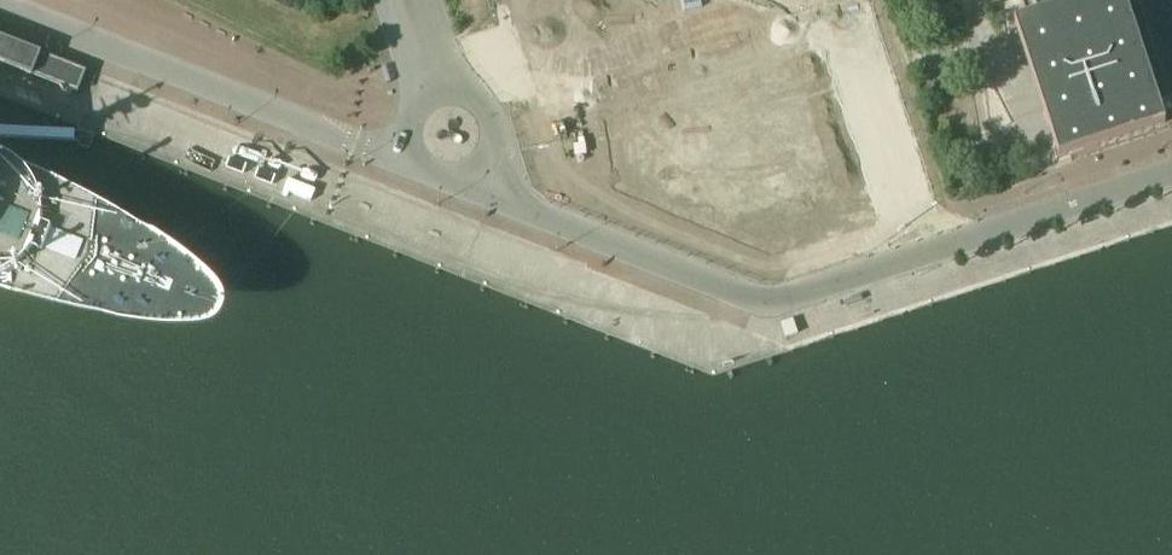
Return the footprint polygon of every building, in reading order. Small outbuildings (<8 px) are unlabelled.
[(1025,21),(1013,25),(1058,161),(1070,157),(1164,126),(1159,109),(1168,106),(1133,0),(1018,0),(1025,21)] [(77,94),(86,71),(0,37),(0,63),(77,94)] [(37,306),(126,328),(187,333),(213,328),(225,315),(223,295),(206,275),(160,241),(73,192),(0,152),(0,295),(37,306)] [(784,338),(796,334),(791,320),(779,323),(784,338)]
